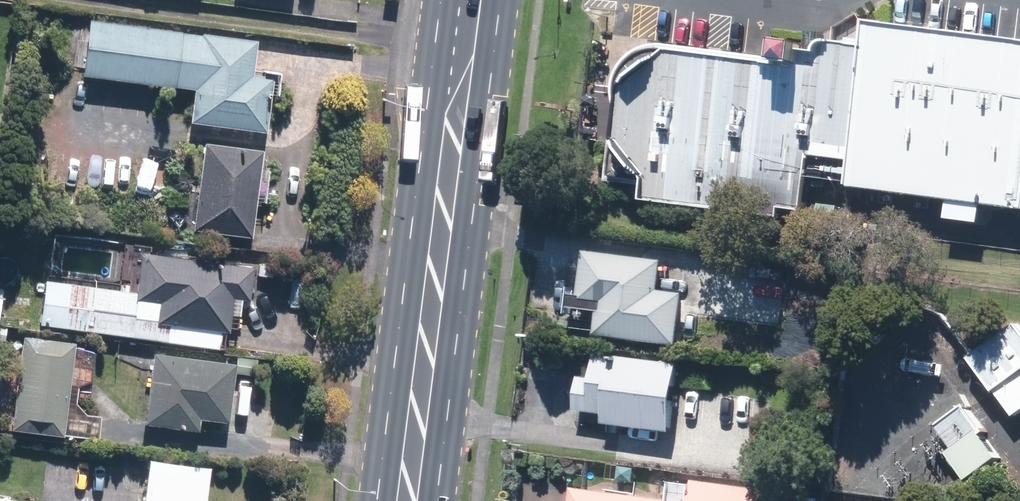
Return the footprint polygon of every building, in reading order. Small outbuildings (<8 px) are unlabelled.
[(175,34),(84,22),(76,78),(168,90),(168,89),(189,92),(184,125),(260,135),(268,80),(247,77),(252,43),(196,36),(196,38),(175,35),(175,34)] [(862,28),(858,65),(664,44),(622,92),(620,153),(648,176),(645,198),(801,218),(800,200),(801,187),(864,195),(968,207),(1019,213),(1019,47),(862,28)] [(257,153),(199,145),(188,232),(246,239),(257,153)] [(673,345),(679,292),(653,289),(657,261),(580,251),(574,299),(594,302),(590,335),(673,345)] [(131,294),(41,282),(35,327),(215,351),(217,334),(223,335),(228,300),(244,303),(248,269),(136,255),(131,294)] [(966,362),(991,396),(993,395),(1012,420),(1019,414),(1019,326),(1018,324),(966,362)] [(18,338),(6,432),(58,438),(70,345),(18,338)] [(231,366),(148,356),(139,426),(193,433),(194,421),(223,425),(231,366)] [(253,361),(233,359),(231,375),(251,378),(253,361)] [(675,370),(593,362),(586,422),(669,431),(675,370)] [(953,468),(967,487),(997,465),(977,437),(980,435),(961,410),(934,429),(953,455),(947,459),(950,463),(949,464),(952,469),(953,468)] [(143,462),(138,500),(200,500),(204,469),(143,462)] [(691,483),(689,500),(770,500),(771,493),(691,483)] [(573,493),(572,500),(637,500),(573,493)]
